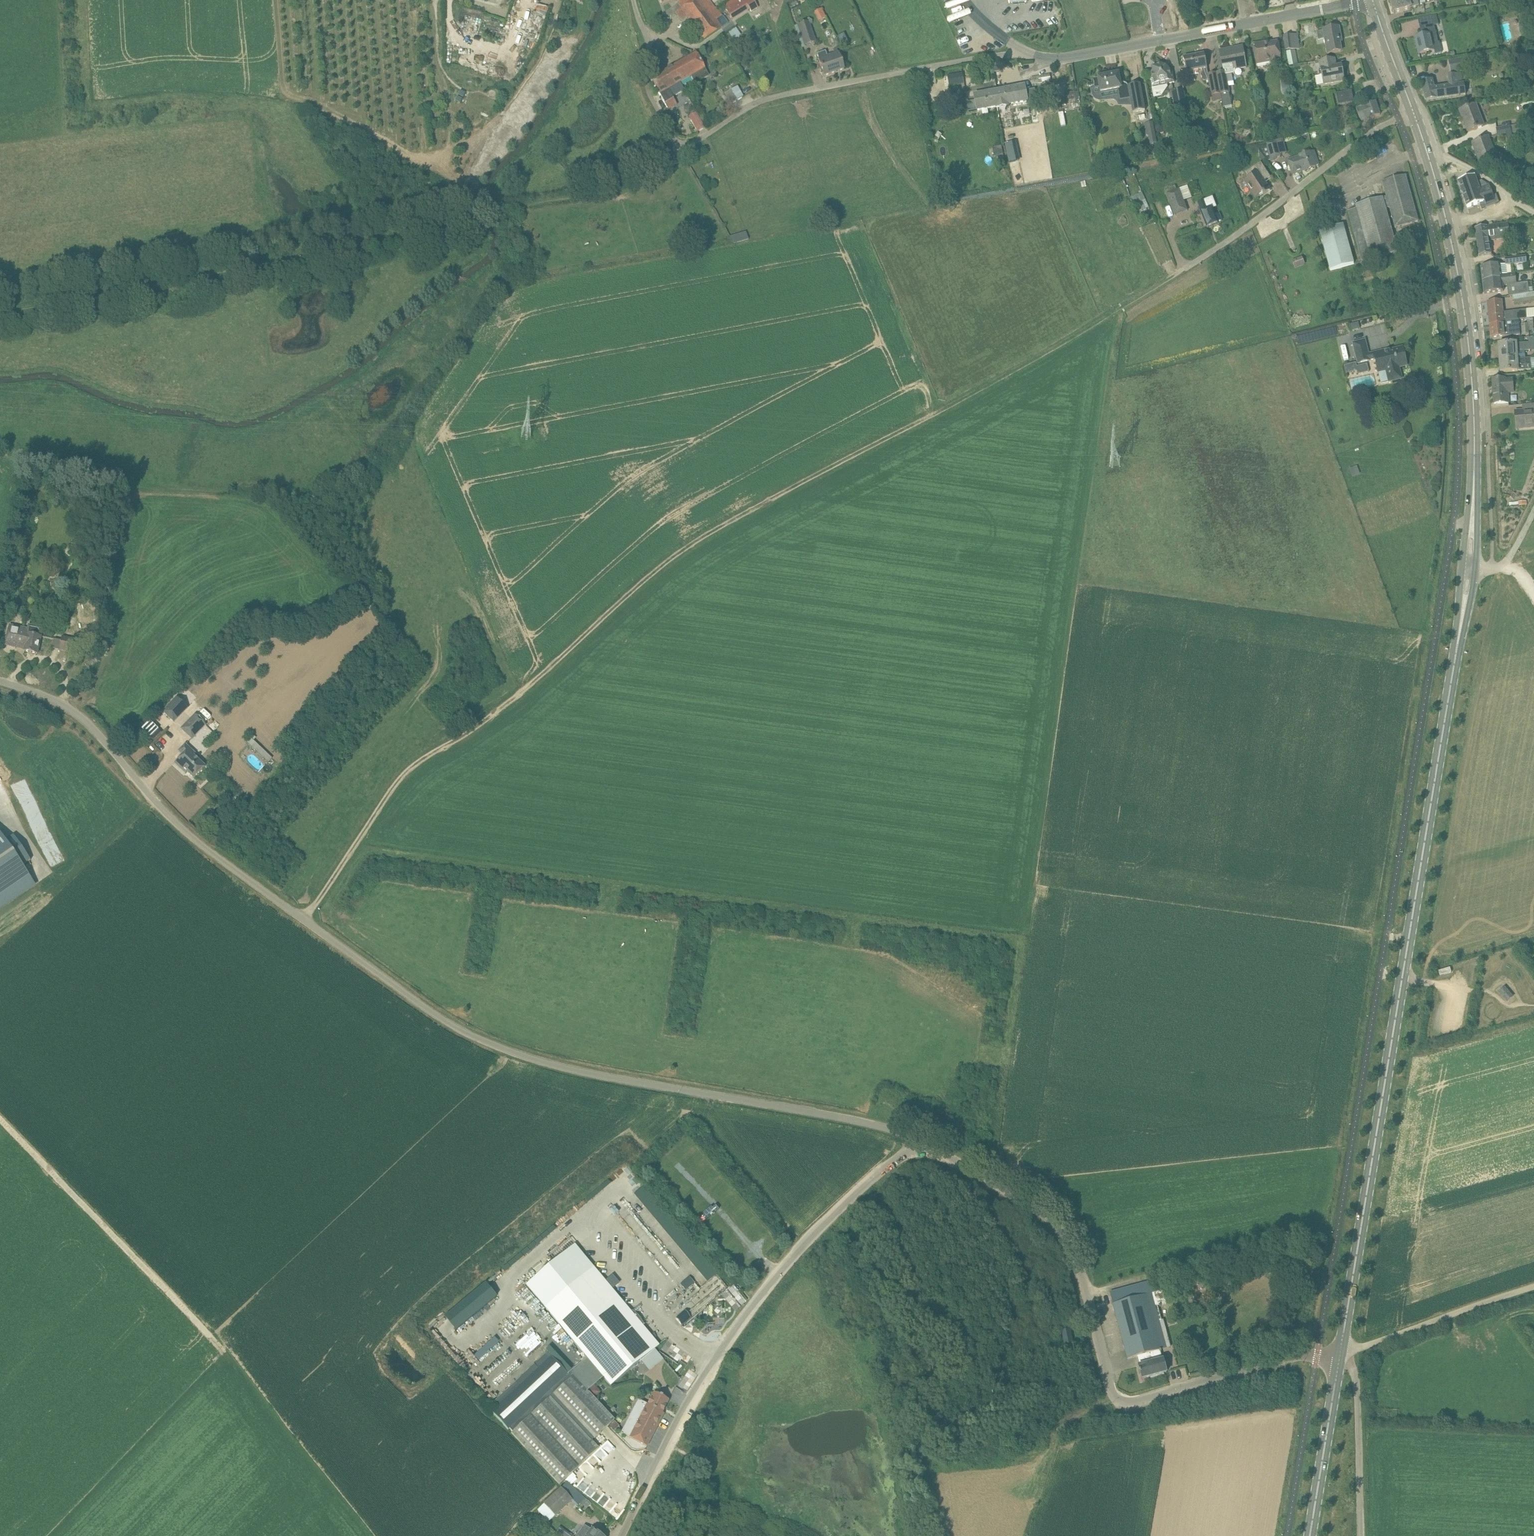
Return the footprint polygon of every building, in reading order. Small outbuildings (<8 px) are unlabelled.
[(682,20),(686,16),(704,40),(721,27),(716,20),(722,15),(716,7),(714,8),(709,0),(680,0),(678,2),(682,8),(676,12),(682,20)] [(723,5),(732,20),(750,9),(752,12),(758,8),(753,0),(729,0),(730,1),(723,5)] [(1390,1),(1391,1),(1394,13),(1411,8),(1426,4),(1425,0),(1393,0),(1390,1)] [(813,11),(817,21),(824,18),(820,8),(813,11)] [(1426,35),(1415,37),(1419,53),(1433,50),(1431,42),(1438,40),(1435,25),(1439,24),(1437,15),(1427,17),(1429,26),(1424,28),(1426,35)] [(798,25),(806,46),(816,42),(808,22),(798,25)] [(1339,37),(1341,37),(1339,27),(1316,31),(1318,40),(1325,39),(1328,53),(1342,50),(1339,37)] [(849,44),(844,34),(837,37),(842,48),(849,44)] [(1284,36),(1285,46),(1286,49),(1293,49),(1299,48),(1298,35),(1284,36)] [(1254,49),(1256,59),(1257,64),(1272,61),(1273,65),(1281,63),(1280,60),(1281,60),(1280,51),(1278,41),(1265,44),(1265,42),(1255,44),(1256,48),(1254,49)] [(1231,48),(1220,50),(1223,65),(1224,71),(1225,75),(1226,74),(1234,73),(1235,71),(1235,69),(1247,67),(1243,48),(1234,50),(1234,51),(1232,52),(1231,48)] [(819,62),(824,76),(844,69),(838,53),(828,57),(826,51),(817,54),(820,62),(819,62)] [(696,53),(668,69),(673,77),(676,75),(680,82),(691,76),(695,83),(709,75),(704,67),(696,53)] [(1205,53),(1184,57),(1186,71),(1202,68),(1203,74),(1202,74),(1203,81),(1209,79),(1210,79),(1209,74),(1207,64),(1205,53)] [(1319,61),(1324,84),(1345,80),(1342,65),(1336,66),(1335,58),(1319,61)] [(1448,61),(1450,73),(1467,70),(1464,58),(1448,61)] [(1150,75),(1152,86),(1175,82),(1174,81),(1173,71),(1169,72),(1169,68),(1159,62),(1157,66),(1152,67),(1153,71),(1150,75)] [(997,77),(1017,71),(1015,65),(995,70),(997,77)] [(668,69),(651,79),(665,103),(674,98),(673,96),(684,90),(680,82),(676,75),(673,77),(668,69)] [(1224,71),(1217,72),(1221,93),(1224,108),(1232,106),(1226,74),(1225,75),(1224,71)] [(1217,72),(1209,74),(1210,79),(1209,79),(1212,95),(1221,93),(1217,72)] [(963,73),(948,75),(949,85),(964,83),(963,73)] [(1100,76),(1101,77),(1094,79),(1095,88),(1100,88),(1106,92),(1118,89),(1121,100),(1131,98),(1133,113),(1145,111),(1140,84),(1128,86),(1129,87),(1124,88),(1122,86),(1119,73),(1100,76)] [(1421,82),(1426,100),(1466,94),(1464,83),(1462,84),(1461,73),(1448,75),(1450,85),(1435,88),(1433,79),(1421,82)] [(1031,78),(1032,84),(1051,81),(1050,74),(1031,78)] [(998,99),(996,99),(998,107),(1008,105),(1008,104),(1028,101),(1028,103),(1037,102),(1035,90),(1026,92),(1025,86),(997,91),(998,95),(997,95),(998,99)] [(725,94),(731,104),(743,97),(737,87),(725,94)] [(1172,93),(1176,112),(1188,110),(1184,90),(1172,93)] [(1336,93),(1339,105),(1354,102),(1352,90),(1336,93)] [(976,100),(967,102),(968,111),(978,109),(978,110),(997,107),(998,107),(996,99),(998,99),(997,95),(998,95),(997,91),(975,95),(976,100)] [(1376,102),(1357,108),(1361,122),(1380,115),(1376,102)] [(1477,104),(1460,110),(1464,120),(1465,120),(1469,131),(1468,131),(1468,132),(1485,125),(1477,104)] [(689,115),(697,131),(704,127),(695,111),(689,115)] [(1153,122),(1144,124),(1146,134),(1149,134),(1150,144),(1157,143),(1153,122)] [(1357,136),(1353,124),(1344,126),(1347,139),(1357,136)] [(1496,129),(1497,136),(1511,134),(1510,127),(1496,129)] [(1489,136),(1473,143),(1476,153),(1478,152),(1482,163),(1481,164),(1497,158),(1489,136)] [(1004,143),(1009,161),(1019,158),(1014,140),(1004,143)] [(1267,145),(1259,147),(1268,161),(1271,160),(1272,162),(1281,155),(1277,141),(1267,143),(1267,145)] [(1314,151),(1288,160),(1293,175),(1305,170),(1305,171),(1316,167),(1316,166),(1319,165),(1314,151)] [(1007,160),(1005,153),(997,155),(998,162),(1007,160)] [(1245,181),(1256,198),(1263,193),(1264,194),(1270,190),(1262,178),(1269,173),(1261,162),(1246,172),(1250,177),(1245,181)] [(1395,228),(1419,221),(1406,175),(1383,181),(1387,197),(1356,205),(1357,208),(1348,211),(1362,259),(1362,261),(1371,258),(1371,259),(1398,252),(1386,208),(1390,207),(1395,228)] [(1459,181),(1468,207),(1484,202),(1485,205),(1495,201),(1490,184),(1479,188),(1475,175),(1459,181)] [(1166,194),(1175,216),(1188,211),(1179,190),(1166,194)] [(1130,198),(1136,213),(1148,208),(1142,193),(1130,198)] [(1201,212),(1203,218),(1207,227),(1218,223),(1218,222),(1222,220),(1220,214),(1215,215),(1213,209),(1217,207),(1213,197),(1198,203),(1202,212),(1201,212)] [(1491,254),(1489,240),(1510,237),(1508,223),(1487,226),(1475,228),(1479,256),(1491,254)] [(1319,231),(1330,270),(1354,264),(1343,224),(1319,231)] [(523,229),(527,251),(536,250),(535,241),(532,227),(523,229)] [(734,245),(747,239),(743,231),(731,236),(734,245)] [(1505,258),(1506,264),(1506,265),(1527,262),(1526,255),(1505,258)] [(1301,258),(1291,263),(1294,268),(1303,263),(1301,258)] [(1481,267),(1483,277),(1507,274),(1506,265),(1506,264),(1481,267)] [(1507,274),(1483,277),(1485,294),(1504,291),(1503,286),(1508,285),(1509,295),(1530,292),(1528,282),(1517,283),(1516,273),(1507,274)] [(1509,295),(1509,296),(1513,295),(1514,303),(1533,300),(1533,292),(1530,293),(1530,292),(1509,295)] [(1487,302),(1490,325),(1504,323),(1504,321),(1512,320),(1527,318),(1526,309),(1503,312),(1502,300),(1487,302)] [(1504,323),(1490,325),(1491,337),(1514,335),(1513,325),(1512,320),(1504,321),(1504,323)] [(1521,325),(1522,334),(1530,334),(1529,324),(1521,325)] [(1389,351),(1390,351),(1386,352),(1385,350),(1369,354),(1365,340),(1353,343),(1358,363),(1370,360),(1375,359),(1378,373),(1387,371),(1389,382),(1402,379),(1399,368),(1407,365),(1403,347),(1389,351)] [(1499,344),(1500,360),(1517,359),(1517,351),(1525,351),(1530,350),(1530,342),(1516,343),(1499,344)] [(1517,359),(1500,360),(1501,372),(1518,371),(1531,370),(1531,358),(1526,358),(1517,359)] [(1493,379),(1494,403),(1509,402),(1508,392),(1514,392),(1513,379),(1505,380),(1505,378),(1493,379)] [(1515,411),(1517,428),(1533,427),(1533,404),(1522,405),(1530,405),(1531,410),(1515,411)] [(24,649),(24,651),(38,654),(40,644),(41,637),(43,629),(42,629),(43,628),(29,625),(28,629),(10,626),(6,645),(24,649)] [(62,635),(59,649),(74,653),(77,639),(62,635)] [(177,697),(163,712),(173,722),(187,708),(177,697)] [(194,715),(181,729),(192,740),(206,726),(194,715)] [(251,738),(246,743),(254,749),(258,744),(251,738)] [(175,763),(183,771),(185,769),(194,778),(205,767),(188,750),(190,748),(185,744),(179,751),(183,755),(175,763)] [(227,796),(224,800),(228,804),(232,801),(227,796)] [(232,806),(226,812),(228,815),(234,809),(232,806)] [(35,884),(23,866),(31,860),(14,835),(5,840),(0,833),(0,908),(35,884)] [(1514,996),(1505,986),(1498,992),(1507,1002),(1514,996)] [(713,1186),(720,1178),(712,1171),(705,1178),(713,1186)] [(706,1282),(716,1273),(643,1184),(632,1193),(645,1209),(638,1215),(688,1277),(696,1270),(706,1282)] [(725,1202),(733,1195),(730,1191),(722,1198),(725,1202)] [(742,1202),(731,1211),(736,1216),(746,1206),(742,1202)] [(747,1228),(754,1222),(748,1215),(741,1221),(747,1228)] [(616,1304),(589,1272),(594,1267),(593,1266),(545,1307),(587,1358),(568,1374),(563,1378),(566,1382),(573,1376),(587,1391),(595,1385),(603,1377),(611,1386),(659,1345),(621,1300),(616,1304)] [(695,1283),(689,1276),(685,1280),(690,1286),(695,1283)] [(1137,1285),(1110,1292),(1125,1348),(1128,1359),(1138,1356),(1140,1363),(1139,1363),(1143,1378),(1167,1372),(1166,1367),(1164,1359),(1162,1359),(1160,1351),(1162,1351),(1162,1349),(1159,1339),(1157,1328),(1155,1322),(1161,1321),(1162,1320),(1158,1305),(1159,1305),(1159,1306),(1161,1305),(1161,1304),(1166,1303),(1163,1290),(1155,1292),(1152,1281),(1137,1285)] [(691,1317),(685,1310),(681,1314),(686,1321),(691,1317)] [(1182,1328),(1184,1336),(1196,1333),(1193,1324),(1182,1328)] [(1063,1331),(1065,1344),(1073,1343),(1070,1330),(1063,1331)] [(563,1378),(568,1374),(551,1356),(492,1412),(508,1429),(509,1428),(513,1432),(511,1433),(560,1485),(599,1448),(591,1440),(593,1437),(594,1439),(614,1420),(594,1398),(587,1391),(573,1376),(566,1382),(563,1378)] [(595,1385),(587,1391),(594,1398),(601,1392),(595,1385)] [(629,1436),(647,1446),(664,1413),(662,1412),(669,1400),(654,1392),(648,1405),(646,1404),(629,1436)] [(615,1421),(609,1425),(614,1430),(619,1426),(615,1421)] [(601,1434),(596,1439),(610,1454),(615,1449),(601,1434)] [(543,1503),(555,1516),(573,1499),(562,1487),(543,1503)] [(599,1533),(592,1528),(586,1535),(603,1535),(599,1533)]
